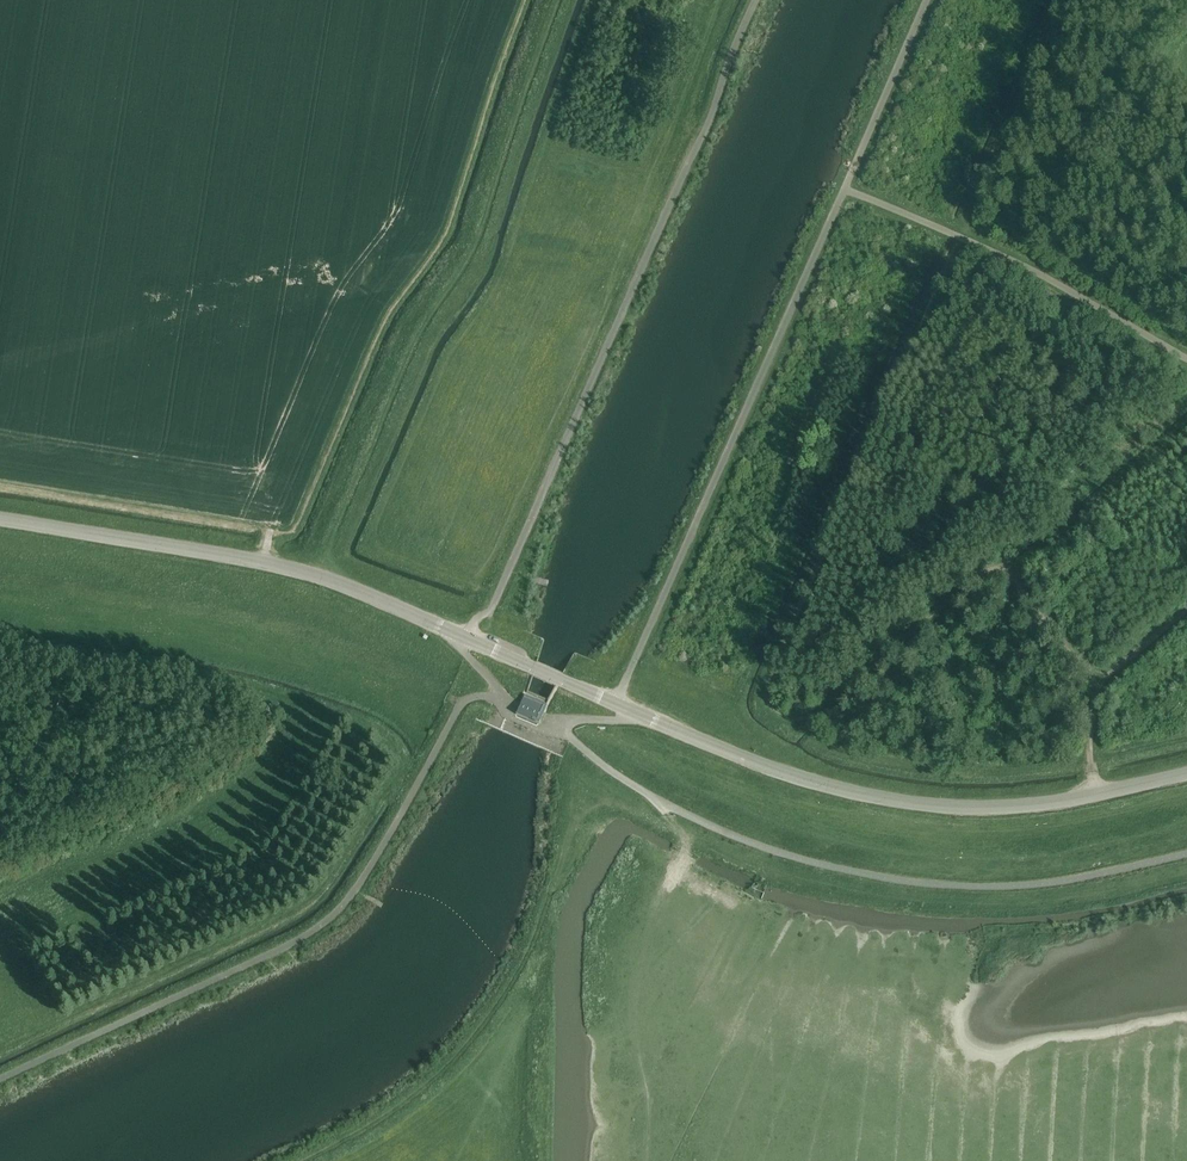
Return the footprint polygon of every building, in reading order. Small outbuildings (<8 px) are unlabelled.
[(547,705),(525,696),(517,715),(538,724),(547,705)]
